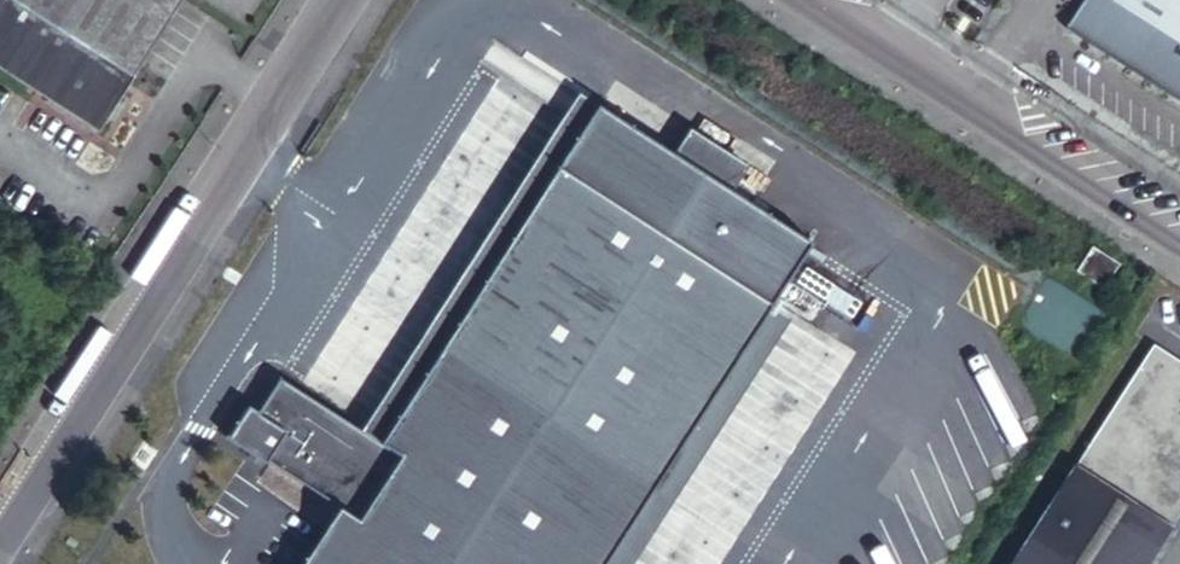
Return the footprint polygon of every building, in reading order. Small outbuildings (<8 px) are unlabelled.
[(101,129),(185,0),(0,0),(0,63),(101,129)] [(1137,14),(1126,6),(1116,0),(1091,0),(1070,32),(1179,105),(1179,0),(1146,0),(1137,14)] [(1126,6),(1137,14),(1146,0),(1130,0),(1126,6)] [(807,235),(598,101),(379,441),(274,374),(251,409),(242,403),(224,431),(334,501),(294,563),(596,563),(807,235)] [(1118,262),(1094,247),(1081,267),(1105,282),(1118,262)] [(1085,445),(1179,505),(1179,359),(1152,340),(1085,445)] [(1051,496),(1148,557),(1179,508),(1179,505),(1085,445),(1051,496)] [(1046,563),(1143,563),(1148,557),(1051,496),(1019,546),(1046,563)] [(1007,563),(1046,563),(1019,546),(1007,563)]
